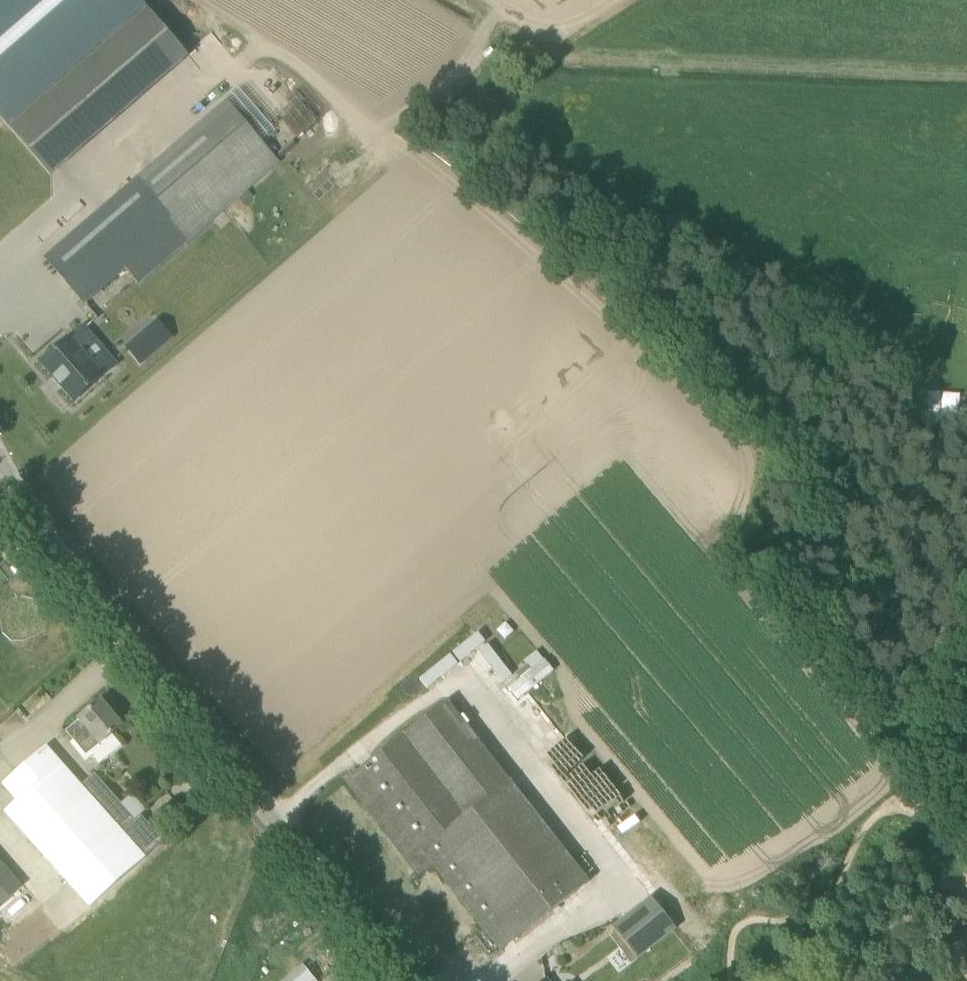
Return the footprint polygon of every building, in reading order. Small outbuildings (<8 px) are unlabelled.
[(10,128),(51,175),(187,57),(147,10),(10,128)] [(280,164),(227,102),(136,180),(46,258),(85,303),(174,227),(188,243),(280,164)] [(173,338),(158,320),(127,347),(142,364),(173,338)] [(76,400),(104,376),(83,352),(96,341),(83,326),(42,362),(76,400)] [(428,685),(489,641),(482,631),(421,675),(428,685)] [(480,649),(514,690),(524,682),(490,641),(480,649)] [(87,756),(100,744),(123,726),(101,700),(79,719),(67,731),(87,756)] [(590,882),(575,863),(448,700),(346,780),(419,873),(432,863),(501,951),(590,882)] [(4,784),(18,800),(5,812),(90,907),(146,857),(164,840),(141,815),(135,820),(95,773),(82,785),(47,746),(4,784)] [(24,885),(0,858),(0,907),(24,885)] [(652,897),(613,927),(637,959),(676,928),(652,897)] [(281,980),(320,980),(305,962),(281,980)]
